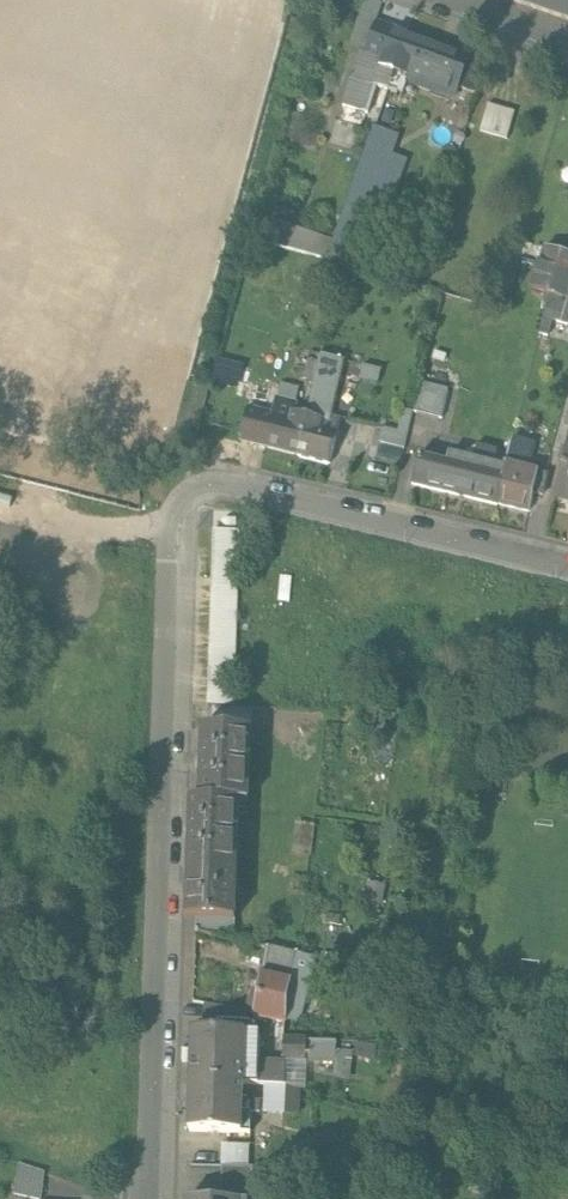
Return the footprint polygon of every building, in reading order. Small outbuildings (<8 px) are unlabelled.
[(567,19),(567,0),(514,0),(567,19)] [(407,32),(376,21),(365,54),(360,52),(351,78),(387,90),(387,89),(406,34),(407,32)] [(468,55),(406,34),(387,89),(402,94),(410,71),(424,76),(422,82),(455,93),(458,86),(468,56),(468,55)] [(484,61),(468,56),(458,86),(475,91),(484,61)] [(514,111),(487,103),(479,130),(507,138),(514,111)] [(334,241),(328,259),(368,270),(406,159),(391,155),(398,134),(374,127),(334,241)] [(334,241),(271,218),(263,240),(328,259),(334,241)] [(545,247),(540,264),(553,268),(567,273),(567,254),(545,247)] [(553,268),(540,264),(534,287),(547,292),(553,268)] [(553,268),(547,292),(567,299),(567,297),(567,273),(553,268)] [(322,355),(310,352),(304,380),(316,383),(322,355)] [(308,415),(299,454),(331,462),(341,419),(330,416),(343,360),(322,355),(316,383),(308,415)] [(252,367),(243,365),(236,395),(269,403),(273,386),(249,381),(252,367)] [(443,418),(450,390),(422,383),(415,411),(443,418)] [(275,412),(248,406),(240,436),(268,443),(268,447),(299,454),(308,415),(295,412),(296,406),(278,401),(275,412)] [(413,410),(403,408),(397,432),(407,434),(413,410)] [(397,432),(384,429),(381,444),(404,449),(407,434),(397,432)] [(533,445),(512,439),(506,464),(507,464),(498,503),(530,511),(535,493),(544,495),(549,474),(527,469),(533,445)] [(498,451),(479,446),(475,463),(469,461),(469,458),(452,454),(450,463),(420,456),(414,483),(498,503),(507,464),(506,464),(495,461),(498,451)] [(556,498),(567,501),(567,448),(556,498)] [(240,531),(213,530),(208,704),(234,705),(240,531)] [(245,729),(203,728),(201,799),(190,799),(188,873),(190,873),(189,882),(187,881),(186,918),(235,919),(236,898),(231,898),(234,800),(243,801),(245,729)] [(313,957),(269,947),(264,973),(262,972),(257,994),(259,995),(258,1001),(248,1000),(246,1011),(249,1012),(253,1012),(253,1013),(254,1014),(254,1016),(285,1023),(286,997),(303,1001),(313,957)] [(389,976),(371,973),(369,985),(387,988),(389,976)] [(246,1011),(204,1003),(203,1020),(247,1021),(249,1012),(246,1011)] [(251,1023),(247,1021),(203,1020),(203,1032),(193,1032),(191,1081),(243,1083),(259,1084),(259,1033),(258,1029),(255,1025),(251,1023)] [(337,1041),(306,1041),(306,1039),(284,1040),(284,1059),(335,1060),(337,1041)] [(243,1083),(191,1081),(189,1132),(241,1134),(242,1112),(249,1112),(250,1101),(242,1101),(243,1083)] [(284,1084),(265,1084),(264,1111),(283,1111),(284,1084)] [(282,1134),(249,1133),(249,1151),(252,1151),(252,1168),(281,1169),(282,1134)] [(249,1151),(216,1150),(216,1152),(215,1166),(224,1167),(248,1168),(252,1168),(252,1151),(249,1151)] [(216,1152),(188,1152),(188,1165),(215,1166),(216,1152)] [(40,1170),(18,1162),(14,1178),(13,1193),(39,1198),(40,1170)] [(248,1168),(224,1167),(223,1196),(248,1196),(248,1168)] [(119,1178),(107,1178),(106,1194),(119,1194),(119,1178)]
